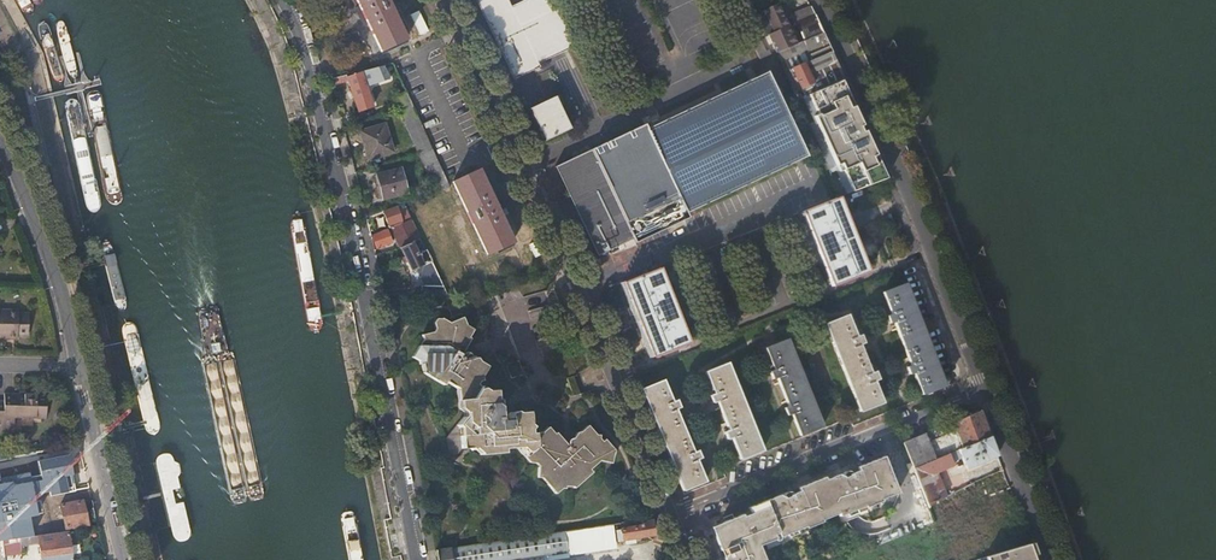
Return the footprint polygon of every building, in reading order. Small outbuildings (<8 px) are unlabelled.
[(362,9),(365,15),(382,50),(406,38),(388,0),(358,0),(362,9)] [(569,50),(579,45),(558,0),(532,0),(513,9),(508,0),(479,0),(516,79),(541,68),(540,63),(550,58),(547,53),(566,44),(569,50)] [(774,54),(776,53),(797,43),(778,3),(760,11),(770,33),(765,35),(774,54)] [(816,14),(811,4),(790,13),(795,23),(816,14)] [(816,14),(795,23),(803,41),(823,32),(816,14)] [(797,43),(776,53),(781,62),(784,61),(806,51),(808,53),(829,43),(823,32),(803,41),(797,43)] [(762,43),(754,48),(760,60),(771,55),(769,50),(766,51),(762,43)] [(832,50),(829,43),(808,53),(811,61),(832,50)] [(550,58),(569,50),(566,44),(547,53),(550,58)] [(837,62),(832,50),(811,61),(804,63),(809,75),(837,62)] [(806,51),(784,61),(788,70),(795,67),(804,63),(811,61),(808,53),(806,51)] [(805,88),(799,91),(797,99),(805,95),(838,82),(845,79),(837,62),(809,75),(804,63),(795,67),(805,88)] [(394,63),(361,71),(361,72),(363,77),(396,68),(394,63)] [(795,67),(789,69),(789,70),(799,91),(805,88),(795,67)] [(347,77),(349,81),(359,111),(373,107),(363,77),(361,72),(347,77)] [(347,75),(332,78),(334,85),(349,81),(347,77),(347,75)] [(685,221),(682,216),(803,159),(764,75),(642,131),(639,127),(586,152),(630,246),(685,221)] [(884,181),(838,82),(805,95),(815,116),(809,119),(837,175),(842,173),(851,194),(884,181)] [(394,98),(399,110),(412,104),(407,91),(394,98)] [(555,97),(529,110),(545,143),(571,131),(555,97)] [(385,124),(361,131),(369,159),(393,152),(385,124)] [(628,242),(586,152),(552,168),(593,259),(628,242)] [(402,169),(378,175),(383,198),(407,192),(402,169)] [(478,170),(452,182),(454,186),(487,257),(511,246),(495,209),(489,197),(478,170)] [(840,198),(804,213),(833,287),(869,273),(862,255),(846,216),(840,198)] [(404,203),(393,207),(394,209),(386,212),(392,228),(412,220),(406,207),(404,203)] [(375,217),(368,218),(372,229),(378,228),(375,217)] [(300,221),(296,219),(290,220),(288,223),(287,227),(308,326),(311,330),(315,333),(320,331),(322,328),(323,323),(322,316),(320,308),(302,224),(300,221)] [(392,228),(401,247),(413,241),(420,238),(412,220),(392,228)] [(389,230),(373,236),(378,247),(393,241),(389,230)] [(423,301),(450,301),(429,258),(426,250),(419,253),(413,241),(401,247),(405,255),(400,257),(404,264),(408,262),(412,271),(418,268),(425,285),(420,285),(423,301)] [(661,268),(624,283),(632,303),(647,340),(654,358),(690,343),(661,268)] [(915,374),(923,395),(945,386),(906,283),(884,293),(892,314),(887,316),(891,324),(895,322),(912,365),(907,367),(910,376),(915,374)] [(17,338),(17,337),(28,337),(28,315),(17,314),(17,311),(0,311),(0,339),(17,338)] [(849,315),(826,324),(861,413),(883,403),(874,380),(880,378),(876,370),(871,372),(860,344),(865,342),(862,334),(857,336),(849,315)] [(462,321),(449,327),(442,323),(436,323),(433,327),(435,333),(432,337),(422,339),(423,343),(411,362),(419,367),(419,370),(424,369),(426,376),(423,381),(444,392),(446,390),(457,396),(459,413),(473,412),(480,398),(475,395),(479,389),(482,388),(481,385),(488,374),(479,369),(478,365),(470,362),(467,357),(461,359),(470,345),(471,343),(469,342),(474,334),(466,330),(462,321)] [(789,339),(766,348),(774,369),(770,371),(774,380),(778,378),(789,406),(785,408),(788,416),(792,414),(801,436),(823,427),(789,339)] [(729,363),(706,372),(714,393),(710,395),(713,404),(718,402),(729,430),(724,432),(727,441),(732,439),(741,460),(763,451),(729,363)] [(642,389),(684,491),(706,482),(698,461),(702,459),(699,450),(694,452),(677,411),(682,408),(679,400),(673,402),(664,380),(642,389)] [(4,428),(15,429),(16,418),(23,418),(36,418),(48,419),(47,394),(34,393),(33,395),(5,393),(5,402),(4,428)] [(522,460),(529,466),(536,460),(535,447),(531,447),(531,443),(533,440),(530,438),(529,426),(520,426),(516,425),(513,426),(510,427),(511,430),(506,427),(501,432),(499,412),(497,412),(496,403),(487,403),(480,398),(473,412),(459,413),(459,421),(464,426),(465,429),(464,429),(456,437),(460,440),(462,462),(470,461),(473,463),(474,461),(480,466),(481,468),(505,466),(504,462),(522,460)] [(925,434),(904,442),(914,469),(950,454),(953,453),(959,451),(991,437),(981,411),(974,413),(953,423),(956,431),(929,442),(925,434)] [(16,418),(15,429),(23,430),(23,418),(16,418)] [(597,440),(589,431),(582,437),(578,437),(576,441),(574,443),(570,445),(571,452),(561,442),(557,438),(556,439),(549,432),(543,437),(534,438),(535,447),(536,460),(529,466),(531,468),(537,469),(540,472),(539,483),(543,483),(557,500),(563,494),(566,494),(566,492),(574,492),(575,494),(593,478),(591,475),(601,466),(612,468),(615,456),(606,444),(603,447),(601,444),(601,440),(597,440)] [(998,456),(991,437),(959,451),(966,469),(998,456)] [(379,449),(378,449),(358,453),(361,468),(381,464),(381,463),(379,449)] [(0,478),(0,541),(3,540),(20,537),(33,535),(29,516),(38,515),(34,494),(50,491),(50,495),(69,492),(66,477),(76,475),(71,453),(38,459),(41,475),(29,477),(29,472),(0,478)] [(914,469),(919,480),(936,473),(954,466),(951,458),(950,454),(914,469)] [(760,549),(839,516),(841,519),(898,495),(885,459),(860,469),(862,474),(858,475),(854,477),(853,476),(852,474),(848,474),(846,475),(844,478),(844,480),(839,477),(827,482),(825,479),(803,488),(805,493),(800,495),(795,497),(794,495),(792,493),(790,493),(749,508),(751,512),(731,520),(726,522),(731,534),(735,536),(733,540),(729,538),(717,542),(720,551),(724,549),(726,555),(724,558),(724,559),(765,559),(760,549)] [(919,480),(928,503),(946,495),(945,492),(936,473),(919,480)] [(89,523),(85,499),(61,503),(65,527),(89,523)] [(349,512),(344,513),(341,516),(340,520),(348,559),(364,559),(355,517),(353,514),(349,512)] [(653,520),(642,522),(643,526),(616,530),(618,541),(655,535),(653,520)] [(615,533),(613,523),(589,527),(590,537),(612,534),(615,533)] [(541,534),(545,559),(569,559),(569,558),(614,550),(612,534),(590,537),(589,527),(541,534)] [(69,530),(50,533),(38,534),(40,543),(42,559),(73,559),(69,530)] [(40,543),(38,534),(33,535),(20,537),(22,546),(40,543)] [(435,550),(437,559),(545,559),(541,534),(435,550)] [(22,546),(20,537),(3,540),(5,554),(22,552),(22,546)] [(1028,543),(979,559),(1034,559),(1028,543)]
